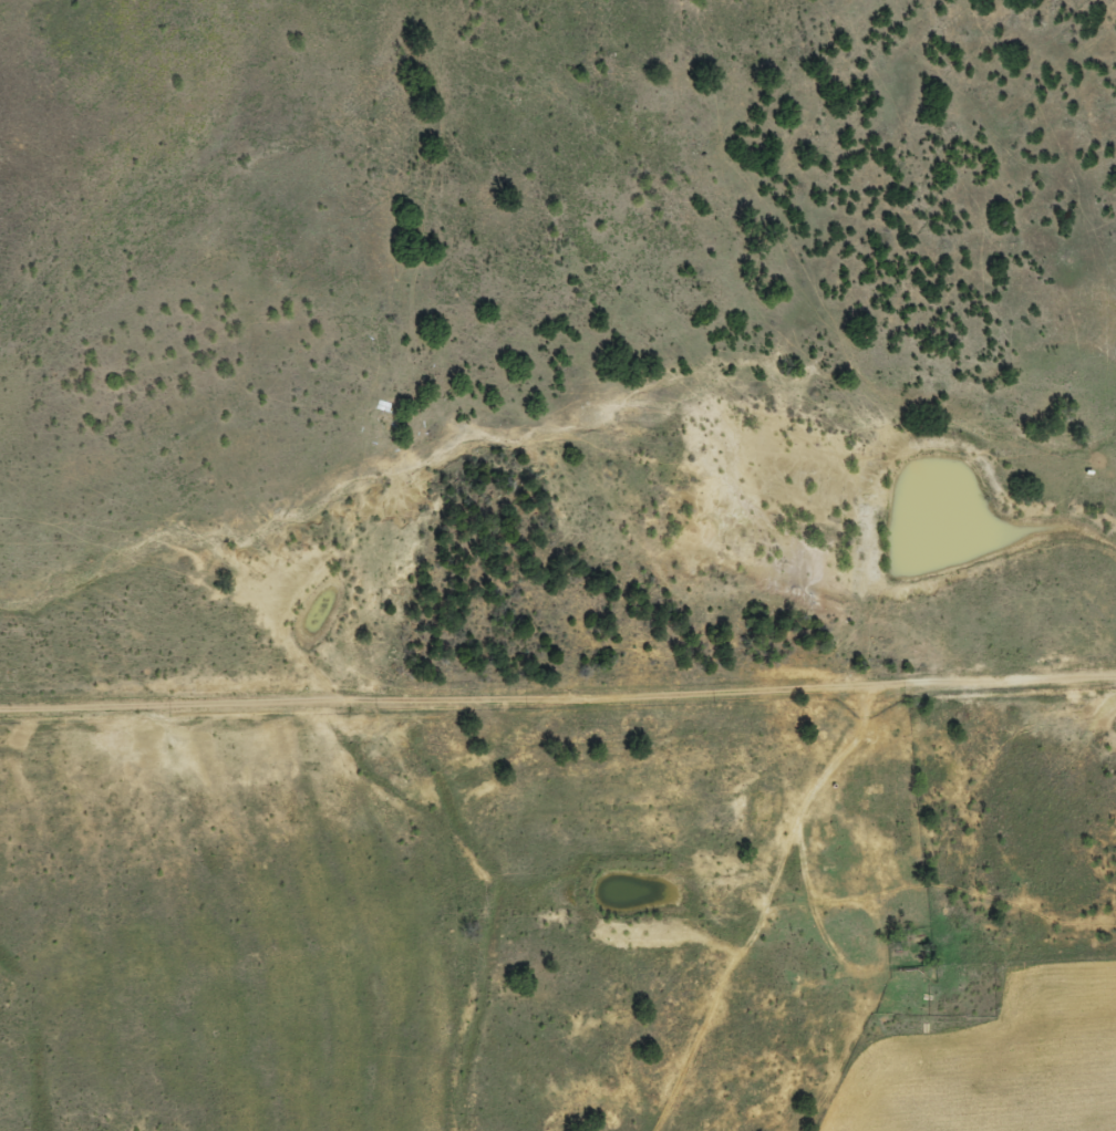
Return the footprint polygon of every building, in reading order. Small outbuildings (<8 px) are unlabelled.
[(834,840),(834,827),(822,827),(822,840),(834,840)]
